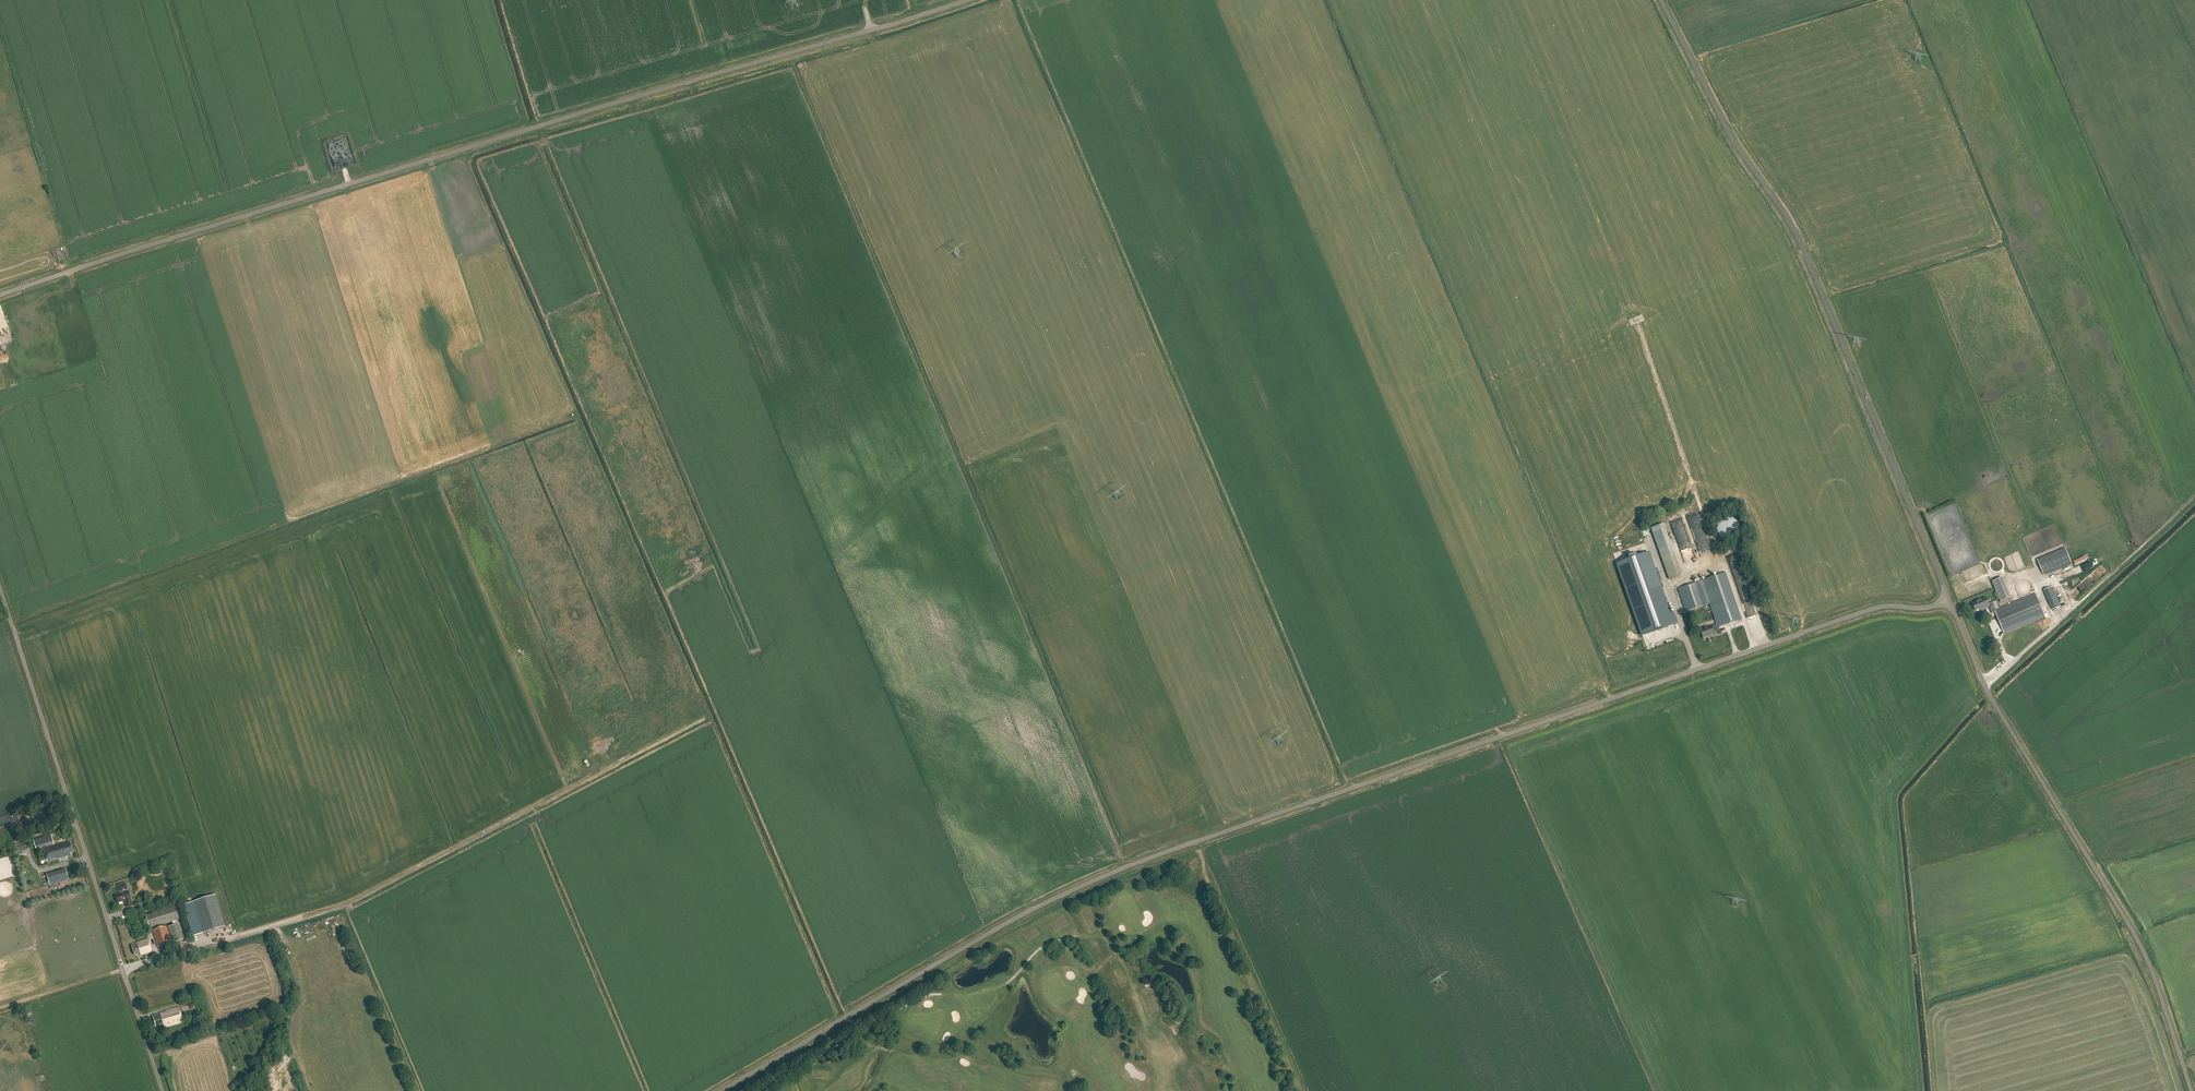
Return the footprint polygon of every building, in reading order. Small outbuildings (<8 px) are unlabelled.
[(1671,520),(1674,529),(1677,528),(1679,535),(1687,533),(1682,517),(1671,520)] [(1717,533),(1721,538),(1727,541),(1734,540),(1739,535),(1740,528),(1738,522),(1733,518),(1726,518),(1720,521),(1717,526),(1717,533)] [(1664,524),(1651,528),(1669,580),(1682,575),(1664,524)] [(2037,560),(2043,574),(2071,563),(2065,548),(2037,560)] [(1671,617),(1648,553),(1617,564),(1643,636),(1677,623),(1675,616),(1671,617)] [(1696,584),(1674,591),(1682,614),(1709,605),(1716,625),(1700,630),(1703,640),(1714,636),(1714,635),(1720,632),(1719,628),(1741,621),(1725,574),(1696,584)] [(1992,582),(2001,603),(2010,599),(2002,578),(1992,582)] [(2016,596),(2021,593),(2017,586),(2012,588),(2016,596)] [(2053,587),(2044,590),(2053,611),(2062,607),(2053,587)] [(2045,617),(2036,594),(1996,611),(1993,603),(1988,605),(1986,599),(1973,604),(1976,612),(1984,608),(1984,610),(1989,607),(1992,614),(1995,612),(2004,634),(2045,617)] [(0,817),(0,826),(6,824),(6,826),(12,824),(11,820),(7,821),(6,815),(0,817)] [(73,852),(70,842),(63,844),(63,843),(43,849),(47,863),(71,856),(70,853),(73,852)] [(28,843),(14,848),(17,856),(30,851),(28,843)] [(46,875),(49,885),(68,880),(65,869),(46,875)] [(120,892),(121,894),(116,896),(118,903),(125,901),(127,908),(133,906),(131,899),(129,892),(124,893),(123,891),(128,889),(126,883),(118,886),(120,892)] [(194,902),(204,934),(225,927),(216,895),(194,902)] [(146,915),(150,928),(181,919),(177,905),(146,915)] [(168,927),(173,943),(184,940),(179,924),(168,927)] [(172,943),(167,926),(153,930),(158,947),(172,943)] [(152,953),(148,939),(139,942),(139,943),(132,945),(135,956),(137,955),(138,957),(152,953)] [(189,1000),(192,1010),(198,1008),(195,999),(189,1000)] [(156,1029),(183,1022),(179,1007),(166,1011),(166,1012),(153,1016),(156,1029)]
